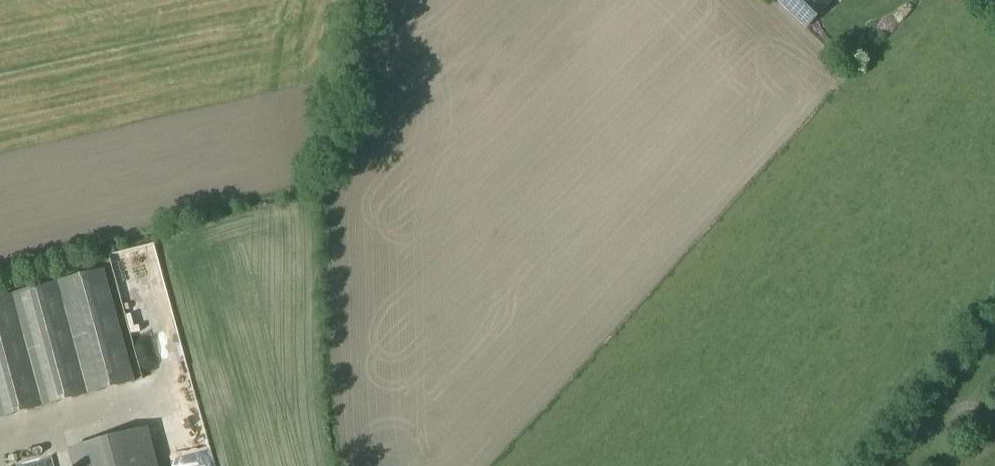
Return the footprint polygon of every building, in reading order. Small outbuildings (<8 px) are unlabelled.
[(774,2),(804,33),(827,10),(826,9),(835,0),(776,0),(774,2)] [(0,299),(0,420),(133,383),(102,271),(0,299)] [(65,449),(69,465),(154,465),(145,429),(65,449)]
